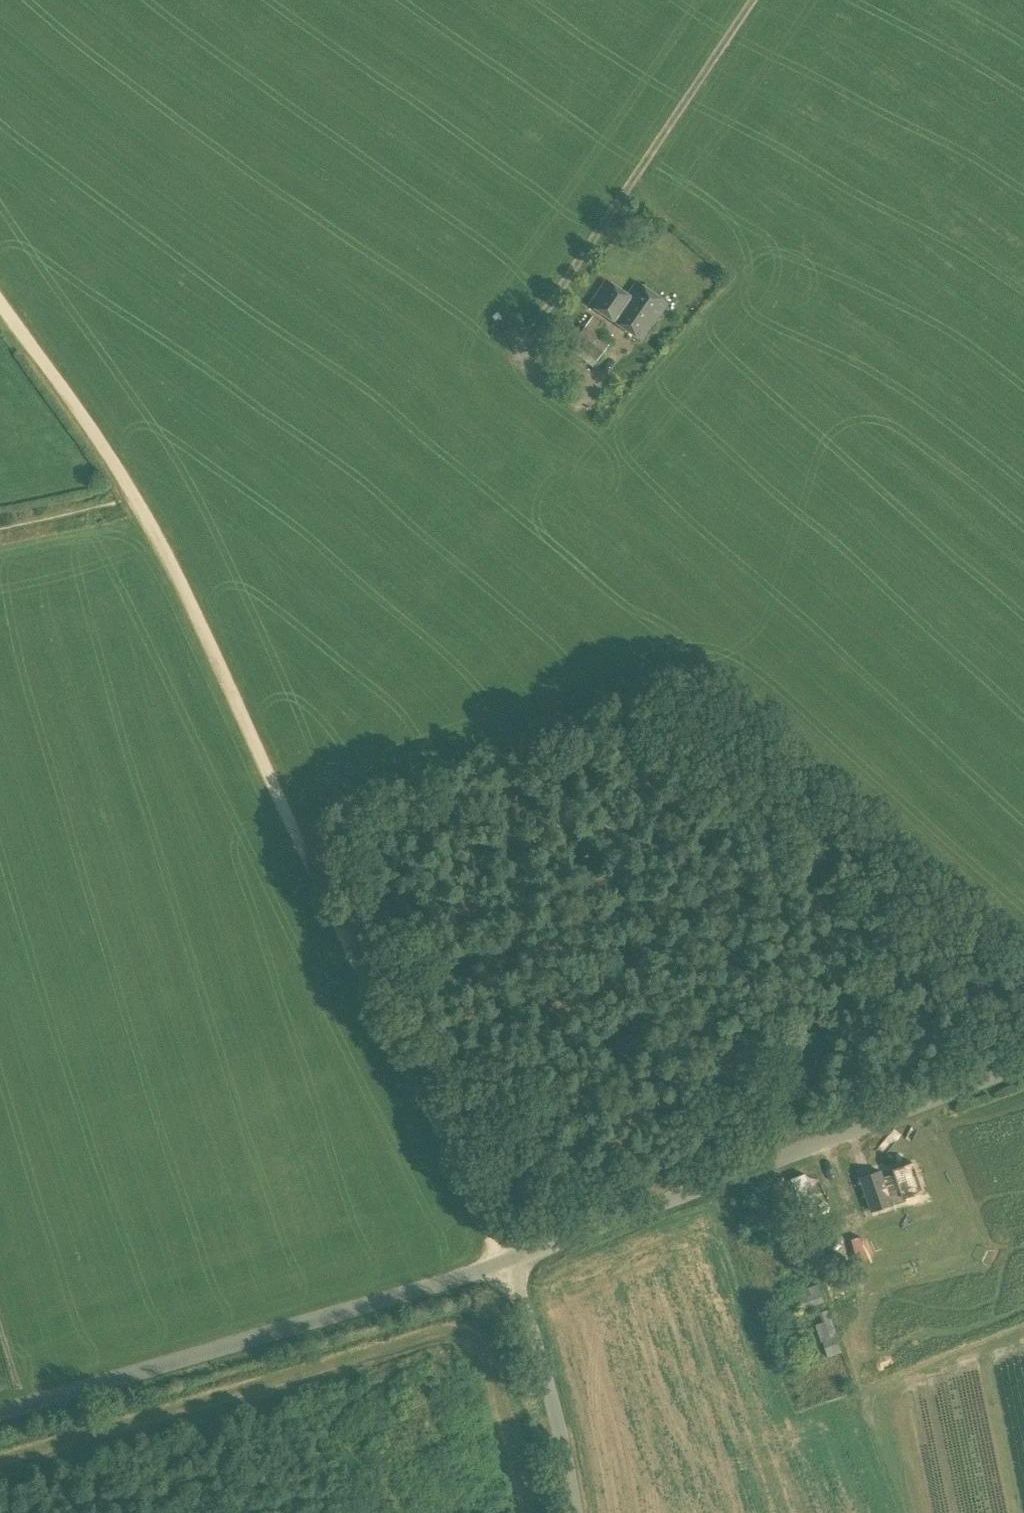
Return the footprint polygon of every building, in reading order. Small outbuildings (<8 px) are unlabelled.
[(628,294),(605,279),(590,302),(643,338),(667,302),(636,282),(628,294)] [(593,367),(610,345),(594,333),(601,323),(593,317),(569,348),(593,367)] [(924,1190),(914,1161),(893,1168),(894,1172),(883,1176),(881,1171),(861,1178),(873,1212),(906,1201),(904,1197),(924,1190)] [(802,1310),(824,1302),(817,1284),(796,1292),(802,1310)] [(827,1357),(842,1352),(827,1310),(818,1313),(822,1323),(815,1325),(827,1357)]
